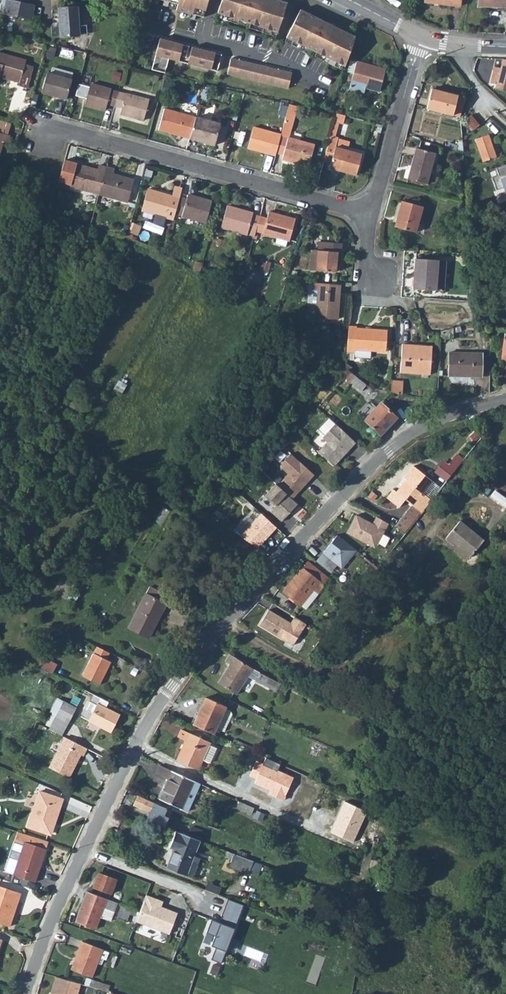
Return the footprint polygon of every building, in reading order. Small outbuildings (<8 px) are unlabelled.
[(0,11),(0,13),(26,19),(29,3),(16,0),(3,0),(0,11)] [(176,6),(204,13),(208,0),(178,0),(176,6)] [(287,0),(221,0),(218,9),(278,30),(288,0),(287,0)] [(423,3),(458,10),(460,0),(424,0),(423,3)] [(477,11),(502,12),(502,0),(477,0),(477,11)] [(56,7),(58,35),(77,34),(75,5),(56,7)] [(356,35),(301,7),(286,35),(345,65),(356,35)] [(160,35),(151,66),(164,70),(168,55),(217,68),(221,52),(192,43),(188,55),(185,54),(189,43),(160,35)] [(0,70),(11,74),(11,76),(19,78),(18,82),(27,84),(33,63),(24,60),(25,56),(0,48),(0,71),(0,70)] [(501,54),(497,62),(492,59),(486,74),(490,76),(493,72),(494,73),(491,80),(499,83),(501,78),(505,80),(505,76),(505,55),(503,54),(501,54)] [(292,70),(231,55),(227,70),(288,86),(292,70)] [(357,57),(349,84),(364,89),(366,83),(379,86),(385,66),(357,57)] [(47,68),(42,87),(67,94),(72,75),(47,68)] [(106,99),(114,101),(118,87),(90,80),(85,100),(105,105),(106,99)] [(433,85),(427,104),(452,111),(458,92),(433,85)] [(118,87),(114,101),(123,104),(121,110),(145,116),(150,96),(118,87)] [(458,92),(452,111),(463,115),(463,114),(464,107),(465,102),(467,95),(458,92)] [(290,102),(286,115),(293,117),(298,103),(290,102)] [(158,124),(190,133),(195,113),(164,104),(158,124)] [(338,109),(335,117),(340,119),(344,120),(347,111),(338,109)] [(469,110),(463,114),(471,123),(476,119),(469,110)] [(195,113),(190,133),(215,140),(221,120),(195,113)] [(281,131),(276,149),(283,151),(283,154),(310,161),(316,141),(289,133),(293,117),(286,115),(281,131)] [(8,132),(11,120),(6,117),(0,116),(0,129),(8,132)] [(335,117),(330,134),(335,135),(340,119),(335,117)] [(249,144),(275,152),(276,149),(281,131),(255,123),(249,144)] [(0,129),(0,149),(3,138),(8,140),(10,133),(8,132),(0,129)] [(330,134),(324,157),(331,160),(330,165),(356,173),(362,153),(348,148),(336,144),(339,136),(335,135),(330,134)] [(489,134),(476,138),(484,162),(497,157),(489,134)] [(339,136),(336,144),(348,148),(350,140),(339,136)] [(417,144),(407,175),(427,181),(436,150),(417,144)] [(71,181),(99,189),(105,163),(98,161),(97,164),(77,159),(65,155),(59,176),(72,179),(71,181)] [(495,162),(498,169),(491,172),(496,185),(504,182),(505,188),(505,158),(495,162)] [(105,163),(99,189),(127,198),(133,177),(112,170),(113,166),(105,163)] [(181,185),(174,183),(171,193),(170,197),(177,200),(178,197),(181,185)] [(177,201),(177,200),(170,197),(171,193),(147,186),(140,207),(173,216),(173,214),(177,201)] [(177,201),(173,214),(204,222),(210,202),(186,195),(184,199),(178,197),(177,200),(177,201)] [(402,198),(395,224),(415,229),(422,203),(402,198)] [(220,223),(254,232),(255,228),(259,212),(252,210),(251,209),(227,201),(220,223)] [(259,212),(255,228),(287,237),(294,215),(269,208),(266,214),(259,212)] [(320,246),(319,267),(337,268),(338,259),(341,259),(343,239),(321,238),(320,246)] [(416,256),(414,287),(445,289),(447,258),(416,256)] [(193,269),(199,272),(202,263),(195,261),(193,269)] [(227,289),(237,294),(240,283),(230,277),(224,287),(227,289)] [(339,282),(311,280),(311,288),(318,288),(317,316),(337,317),(339,282)] [(349,325),(347,352),(355,352),(355,356),(370,357),(371,350),(385,351),(387,331),(358,328),(358,326),(349,325)] [(460,326),(441,332),(441,337),(453,338),(453,334),(462,332),(460,326)] [(401,343),(400,372),(429,373),(431,349),(411,348),(411,343),(401,343)] [(450,351),(447,374),(480,377),(482,354),(450,351)] [(391,379),(390,391),(401,393),(402,380),(391,379)] [(381,403),(365,420),(381,434),(397,417),(381,403)] [(335,424),(323,437),(327,442),(319,451),(334,465),(354,443),(335,424)] [(290,454),(281,463),(282,468),(289,473),(278,486),(292,499),(305,485),(301,481),(304,477),(298,472),(303,465),(290,454)] [(441,460),(433,471),(444,479),(452,468),(441,460)] [(409,477),(406,480),(397,492),(394,490),(388,497),(399,507),(405,499),(412,504),(411,506),(421,514),(432,500),(423,492),(432,481),(413,465),(406,474),(409,477)] [(276,484),(265,496),(275,505),(270,510),(282,521),(297,504),(292,499),(278,486),(276,484)] [(421,514),(411,506),(395,526),(405,532),(421,514)] [(261,514),(240,537),(258,548),(276,527),(261,514)] [(347,533),(370,545),(378,542),(388,524),(376,518),(373,524),(356,515),(347,533)] [(460,521),(446,538),(468,557),(483,539),(460,521)] [(337,536),(316,561),(329,572),(335,564),(341,569),(356,551),(337,536)] [(328,578),(307,562),(282,592),(303,609),(322,587),(321,586),(328,578)] [(64,572),(56,586),(69,593),(77,579),(64,572)] [(149,587),(128,627),(148,638),(166,605),(161,602),(165,595),(149,587)] [(196,605),(188,600),(182,613),(190,618),(196,605)] [(271,610),(260,626),(271,633),(272,630),(294,644),(306,624),(294,616),(290,623),(271,610)] [(104,644),(99,641),(83,671),(100,680),(113,658),(107,655),(111,647),(104,644)] [(45,651),(40,659),(54,667),(58,658),(45,651)] [(252,668),(228,655),(223,663),(228,666),(218,686),(237,696),(252,668)] [(279,683),(259,672),(255,680),(275,691),(279,683)] [(112,696),(97,688),(94,695),(92,695),(85,711),(114,726),(123,709),(110,702),(112,696)] [(63,693),(55,708),(60,710),(53,724),(66,730),(80,702),(63,693)] [(206,697),(192,724),(214,733),(227,708),(206,697)] [(91,743),(68,731),(53,762),(73,772),(85,749),(87,750),(91,743)] [(180,761),(175,772),(186,777),(191,766),(198,769),(202,761),(209,746),(210,743),(182,731),(178,739),(186,742),(178,760),(180,761)] [(209,746),(202,761),(211,765),(218,749),(209,746)] [(186,809),(197,781),(159,767),(156,775),(170,780),(162,800),(186,809)] [(33,789),(23,825),(47,832),(57,796),(33,789)] [(169,810),(134,796),(130,806),(165,820),(169,810)] [(188,827),(186,835),(197,839),(200,832),(188,827)] [(11,872),(33,878),(44,838),(18,830),(12,829),(10,839),(20,842),(11,872)] [(366,844),(377,846),(380,832),(369,830),(366,844)] [(200,842),(175,833),(169,849),(174,851),(166,869),(186,877),(200,842)] [(254,863),(234,855),(230,868),(249,875),(254,863)] [(94,887),(112,893),(117,879),(99,872),(94,887)] [(220,891),(221,885),(208,882),(207,888),(220,891)] [(8,923),(18,889),(0,884),(0,920),(8,923)] [(110,900),(86,891),(75,923),(95,930),(101,916),(111,921),(117,903),(110,900)] [(162,902),(146,896),(136,922),(168,935),(177,914),(160,908),(162,902)] [(243,906),(228,900),(221,917),(222,918),(221,921),(223,921),(222,925),(211,921),(206,933),(215,937),(211,947),(215,949),(211,961),(221,965),(243,906)] [(122,905),(117,917),(133,923),(138,911),(122,905)] [(82,942),(71,970),(92,977),(98,963),(101,964),(104,959),(106,960),(109,953),(103,951),(103,950),(82,942)] [(48,992),(53,993),(77,993),(80,985),(53,976),(48,992)] [(92,980),(89,987),(106,992),(108,985),(92,980)]
